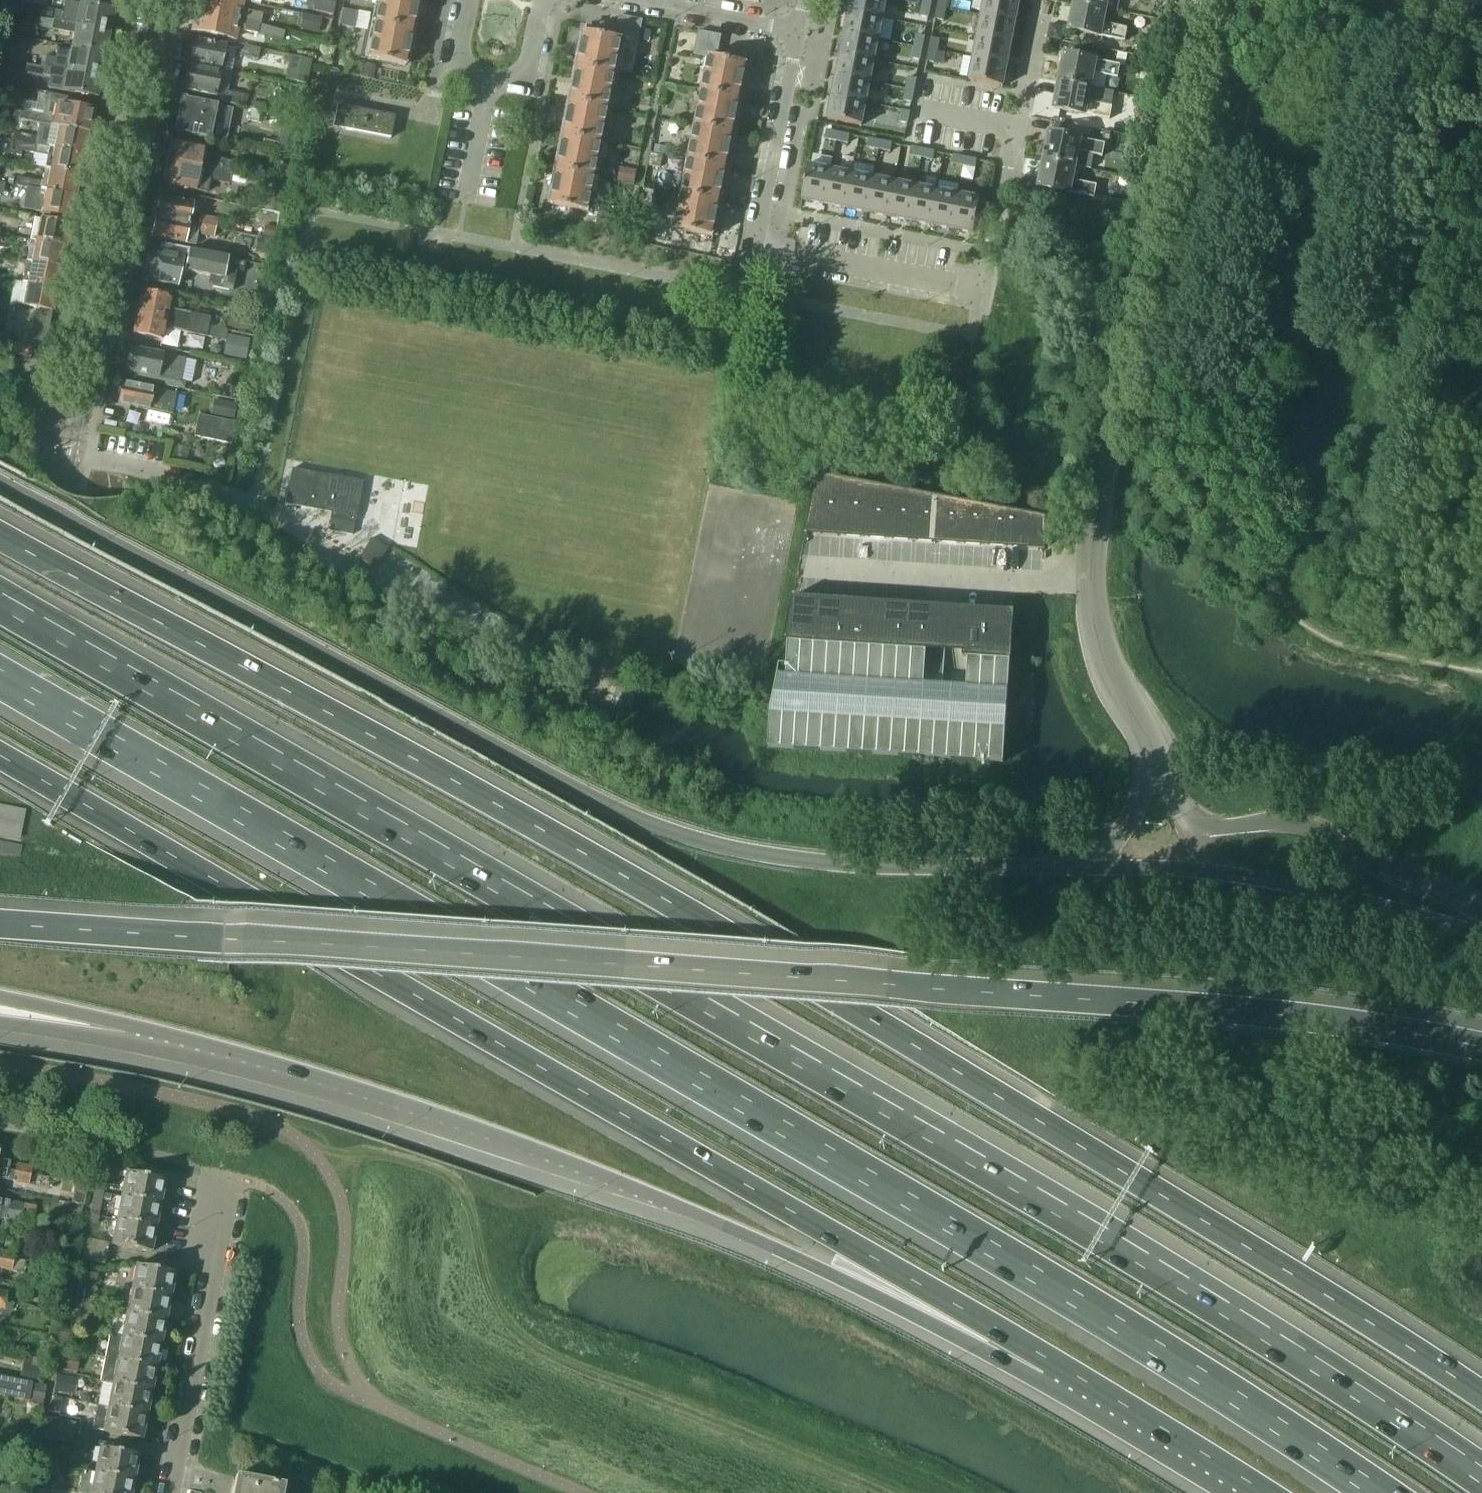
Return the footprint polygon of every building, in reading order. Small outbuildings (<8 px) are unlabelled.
[(240,3),(227,0),(198,0),(196,12),(260,26),(262,14),(238,10),(240,3)] [(324,0),(321,0),(320,10),(331,12),(333,1),(324,0)] [(374,24),(368,58),(368,59),(404,66),(411,31),(417,0),(379,0),(374,24)] [(848,12),(882,19),(886,0),(851,0),(848,12)] [(938,8),(945,9),(947,0),(939,0),(938,8)] [(981,16),(1015,23),(1020,1),(1016,0),(984,0),(981,16)] [(1075,3),(1106,9),(1107,0),(1075,0),(1075,3)] [(111,22),(112,15),(111,13),(111,11),(64,1),(62,12),(55,11),(53,21),(107,31),(109,23),(111,22)] [(1106,9),(1075,3),(1069,30),(1125,41),(1127,29),(1103,24),(1106,9)] [(922,5),(920,17),(928,18),(930,6),(922,5)] [(938,8),(935,20),(943,21),(945,9),(938,8)] [(358,12),(342,9),(341,17),(357,20),(358,12)] [(285,31),(260,26),(196,12),(192,32),(233,40),(235,30),(283,40),(285,31)] [(848,12),(844,34),(878,40),(882,19),(848,12)] [(321,18),(302,15),(298,29),(318,33),(321,18)] [(638,44),(643,21),(619,16),(615,39),(622,40),(622,41),(638,44)] [(981,16),(977,37),(1011,44),(1015,23),(981,16)] [(357,20),(341,17),(339,26),(355,29),(357,20)] [(106,49),(107,42),(105,40),(107,31),(53,21),(39,18),(37,27),(75,34),(73,46),(72,48),(102,54),(103,50),(106,49)] [(717,59),(721,36),(698,32),(696,42),(694,52),(694,55),(710,58),(710,57),(717,59)] [(585,33),(579,68),(552,205),(589,212),(622,41),(622,40),(615,39),(585,33)] [(844,34),(840,55),(874,61),(878,40),(844,34)] [(916,35),(914,47),(922,49),(924,37),(916,35)] [(977,37),(973,59),(1007,65),(1011,44),(977,37)] [(932,38),(929,50),(937,52),(939,40),(932,38)] [(224,47),(193,40),(188,65),(219,71),(224,47)] [(259,48),(235,43),(233,54),(257,59),(259,48)] [(914,47),(912,59),(920,60),(922,49),(914,47)] [(102,68),(104,60),(102,59),(102,54),(72,48),(69,62),(44,58),(43,66),(44,66),(98,77),(100,68),(102,68)] [(929,50),(927,62),(935,63),(937,52),(929,50)] [(308,83),(313,58),(292,54),(286,79),(308,83)] [(840,55),(836,76),(870,82),(874,61),(840,55)] [(1120,66),(1064,55),(1059,82),(1090,88),(1093,74),(1118,78),(1120,66)] [(43,66),(44,58),(33,56),(31,64),(43,66)] [(732,62),(717,59),(710,57),(710,58),(677,230),(713,237),(747,64),(746,64),(747,60),(733,56),(732,62)] [(973,59),(969,81),(1003,88),(1007,65),(973,59)] [(362,63),(359,76),(373,79),(376,66),(362,63)] [(219,71),(188,65),(182,91),(213,98),(219,71)] [(96,86),(98,77),(44,66),(42,75),(66,80),(63,92),(94,98),(94,96),(97,95),(98,87),(96,86)] [(836,76),(832,97),(866,104),(870,82),(836,76)] [(908,78),(906,89),(914,91),(916,79),(908,78)] [(1090,88),(1059,82),(1054,109),(1110,120),(1112,107),(1088,103),(1090,88)] [(906,89),(904,101),(911,103),(914,91),(906,89)] [(87,134),(91,112),(80,110),(82,101),(45,93),(41,115),(20,111),(19,120),(52,127),(57,128),(87,134)] [(245,104),(246,97),(225,93),(222,103),(229,105),(238,107),(239,102),(245,104)] [(832,97),(828,119),(862,126),(866,104),(832,97)] [(181,99),(174,132),(208,140),(208,138),(214,139),(218,124),(212,122),(215,106),(181,99)] [(299,106),(299,104),(299,103),(298,102),(297,100),(296,99),(294,99),(292,99),(291,99),(290,99),(289,100),(288,101),(287,103),(287,104),(287,106),(288,108),(289,109),(290,110),(291,110),(293,110),(294,110),(296,110),(297,108),(298,107),(299,106)] [(227,116),(229,106),(229,105),(222,103),(220,103),(218,114),(227,116)] [(393,116),(336,106),(332,128),(389,138),(393,116)] [(902,111),(899,122),(907,124),(910,112),(902,111)] [(87,134),(57,128),(52,127),(50,139),(37,136),(37,137),(13,133),(12,140),(23,142),(53,148),(83,154),(87,134)] [(826,131),(824,139),(836,141),(838,133),(826,131)] [(838,133),(836,141),(848,144),(850,136),(838,133)] [(1105,145),(1049,134),(1044,161),(1075,167),(1078,153),(1102,157),(1105,145)] [(21,155),(21,151),(23,142),(12,140),(10,139),(7,152),(21,155)] [(233,163),(220,160),(200,156),(202,146),(171,139),(170,144),(167,147),(168,152),(167,160),(235,174),(236,171),(232,170),(233,163)] [(868,139),(867,147),(879,150),(880,142),(868,139)] [(83,154),(53,148),(23,142),(21,151),(46,156),(44,169),(49,170),(78,176),(83,154)] [(880,142),(879,150),(890,152),(892,144),(880,142)] [(911,148),(909,156),(921,158),(923,150),(911,148)] [(923,150),(921,158),(933,160),(934,152),(923,150)] [(953,156),(951,164),(963,166),(965,158),(953,156)] [(965,158),(963,166),(975,169),(977,161),(965,158)] [(228,184),(230,174),(235,175),(235,174),(167,160),(164,172),(161,176),(163,179),(162,184),(205,193),(208,180),(228,184)] [(287,169),(287,167),(287,166),(286,164),(285,162),(283,161),(282,161),(280,160),(278,161),(277,161),(275,162),(274,164),(273,165),(273,167),(273,169),(274,171),(275,172),(277,173),(278,174),(280,174),(282,174),(283,173),(285,172),(286,170),(287,169)] [(1075,167),(1044,161),(1039,188),(1095,199),(1097,186),(1072,181),(1075,167)] [(808,166),(802,200),(824,204),(831,170),(808,166)] [(78,176),(49,170),(44,169),(41,182),(17,177),(15,185),(44,191),(74,197),(78,176)] [(831,170),(824,204),(845,209),(852,174),(831,170)] [(852,174),(845,209),(866,213),(873,179),(852,174)] [(873,179),(866,213),(887,217),(894,183),(873,179)] [(44,191),(15,185),(0,182),(0,189),(26,195),(26,196),(38,199),(36,211),(70,218),(74,197),(44,191)] [(894,183),(887,217),(909,221),(915,187),(894,183)] [(264,210),(278,213),(283,189),(270,186),(264,210)] [(915,187),(909,221),(930,225),(936,191),(915,187)] [(936,191),(930,225),(951,229),(958,195),(936,191)] [(958,195),(951,229),(973,233),(980,200),(958,195)] [(191,202),(159,196),(155,218),(214,230),(216,220),(199,217),(199,216),(189,214),(191,202)] [(213,236),(214,230),(155,218),(151,236),(196,245),(198,234),(213,236)] [(68,226),(39,220),(34,219),(30,240),(34,241),(64,247),(68,226)] [(272,241),(257,238),(254,251),(270,254),(272,241)] [(64,247),(34,241),(30,240),(26,262),(30,263),(60,269),(64,247)] [(225,269),(227,258),(188,251),(186,260),(181,259),(181,258),(149,251),(143,280),(176,287),(180,270),(210,276),(223,278),(225,269)] [(60,269),(30,263),(26,262),(21,283),(56,290),(60,269)] [(236,271),(225,269),(223,278),(210,276),(207,287),(232,291),(236,271)] [(51,311),(56,290),(21,283),(17,305),(40,309),(51,311)] [(208,326),(210,317),(168,309),(170,298),(140,292),(137,312),(186,321),(208,326)] [(208,326),(186,321),(137,312),(132,333),(162,339),(164,328),(206,336),(208,326)] [(31,358),(33,348),(13,344),(11,354),(31,358)] [(184,359),(130,348),(125,372),(178,383),(180,373),(184,359)] [(175,394),(122,384),(118,404),(171,415),(175,394)] [(242,389),(231,386),(229,399),(240,401),(242,389)] [(235,405),(215,401),(212,414),(232,418),(235,405)] [(198,415),(194,437),(231,444),(235,423),(198,415)] [(1053,438),(1051,446),(1059,447),(1060,439),(1053,438)] [(291,469),(286,497),(284,505),(330,513),(327,531),(351,536),(362,483),(291,469)] [(811,505),(805,537),(807,537),(808,536),(808,534),(1044,549),(1046,520),(1047,519),(817,475),(811,505)] [(770,712),(768,748),(1003,763),(1005,727),(1008,693),(1010,660),(1013,614),(965,611),(962,657),(968,658),(967,670),(966,690),(943,688),(946,648),(948,611),(929,610),(929,609),(795,600),(795,598),(795,597),(793,596),(784,642),(788,642),(786,665),(779,665),(775,684),(770,708),(770,712)] [(22,837),(26,806),(0,803),(0,835),(22,837)] [(22,853),(23,842),(0,841),(0,851),(22,853)] [(70,1143),(59,1141),(57,1149),(68,1151),(70,1143)] [(7,1171),(9,1162),(0,1160),(0,1170),(7,1171)] [(128,1161),(125,1172),(152,1178),(155,1167),(128,1161)] [(30,1176),(32,1167),(17,1164),(15,1173),(30,1176)] [(33,1166),(32,1174),(50,1177),(51,1168),(43,1166),(43,1168),(33,1166)] [(30,1176),(15,1173),(7,1171),(5,1180),(29,1185),(30,1176)] [(165,1180),(152,1178),(125,1172),(121,1197),(160,1204),(165,1180)] [(98,1176),(95,1192),(103,1193),(106,1178),(98,1176)] [(74,1188),(71,1203),(83,1206),(87,1190),(74,1188)] [(103,1193),(95,1192),(92,1208),(100,1209),(103,1193)] [(160,1204),(121,1197),(116,1220),(155,1228),(160,1204)] [(35,1207),(1,1200),(0,1207),(0,1209),(7,1211),(33,1216),(35,1207)] [(32,1225),(33,1216),(7,1211),(5,1219),(32,1225)] [(90,1215),(89,1223),(97,1225),(98,1217),(90,1215)] [(155,1228),(116,1220),(111,1245),(150,1253),(155,1228)] [(83,1239),(81,1249),(105,1254),(107,1244),(83,1239)] [(105,1254),(81,1249),(79,1260),(103,1266),(105,1254)] [(13,1263),(13,1260),(15,1254),(0,1251),(0,1260),(13,1263)] [(0,1260),(0,1269),(23,1274),(25,1262),(13,1260),(13,1263),(0,1260)] [(175,1274),(135,1266),(131,1290),(170,1298),(175,1274)] [(88,1273),(80,1272),(73,1302),(69,1327),(77,1328),(85,1330),(88,1314),(80,1312),(84,1292),(94,1294),(97,1274),(88,1273)] [(170,1298),(131,1290),(126,1314),(165,1321),(170,1298)] [(13,1305),(13,1303),(5,1301),(0,1300),(0,1309),(11,1311),(13,1305)] [(165,1321),(126,1314),(121,1337),(160,1345),(165,1321)] [(73,1347),(77,1328),(69,1327),(59,1325),(55,1343),(73,1347)] [(156,1368),(160,1345),(121,1337),(109,1335),(105,1358),(156,1368)] [(20,1378),(39,1382),(44,1360),(25,1356),(20,1378)] [(151,1392),(156,1368),(105,1358),(100,1382),(112,1384),(151,1392)] [(59,1373),(54,1388),(74,1394),(78,1378),(59,1373)] [(32,1383),(0,1377),(0,1395),(28,1401),(28,1403),(42,1406),(46,1386),(32,1383)] [(151,1392),(112,1384),(107,1408),(146,1415),(151,1392)] [(61,1405),(53,1404),(52,1412),(60,1413),(61,1405)] [(141,1440),(146,1415),(107,1408),(97,1406),(92,1430),(141,1440)] [(50,1419),(40,1417),(38,1428),(48,1430),(50,1419)] [(74,1424),(50,1419),(48,1430),(72,1435),(74,1424)] [(34,1427),(29,1450),(30,1450),(38,1452),(41,1439),(43,1440),(46,1440),(48,1430),(34,1427)] [(72,1435),(48,1430),(46,1440),(71,1445),(72,1435)] [(18,1432),(15,1446),(28,1448),(30,1435),(18,1432)] [(138,1456),(99,1448),(94,1472),(133,1480),(138,1456)] [(50,1464),(42,1462),(39,1478),(47,1480),(50,1464)] [(94,1472),(90,1492),(131,1492),(133,1480),(94,1472)] [(283,1486),(235,1477),(232,1492),(282,1492),(283,1486)]
